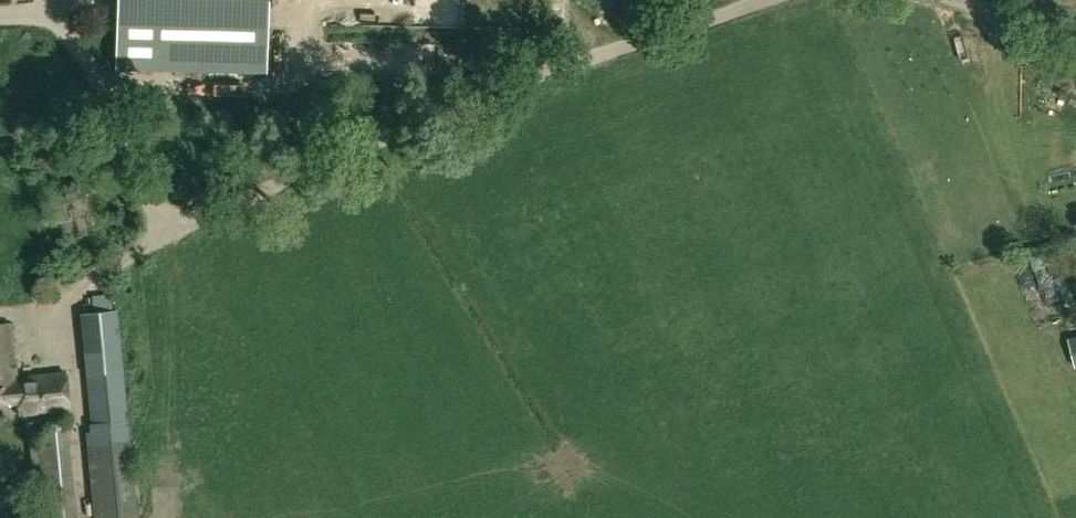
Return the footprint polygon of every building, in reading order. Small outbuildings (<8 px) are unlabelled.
[(114,64),(264,68),(266,0),(116,0),(114,64)] [(403,0),(380,0),(381,11),(404,10),(403,0)] [(1054,303),(1067,299),(1059,271),(1046,275),(1054,303)] [(118,309),(82,312),(93,430),(87,431),(95,517),(125,517),(137,517),(118,309)] [(67,371),(39,375),(40,377),(18,380),(10,323),(0,324),(0,403),(19,401),(20,412),(70,407),(67,371)] [(38,433),(47,517),(74,517),(65,430),(38,433)]
